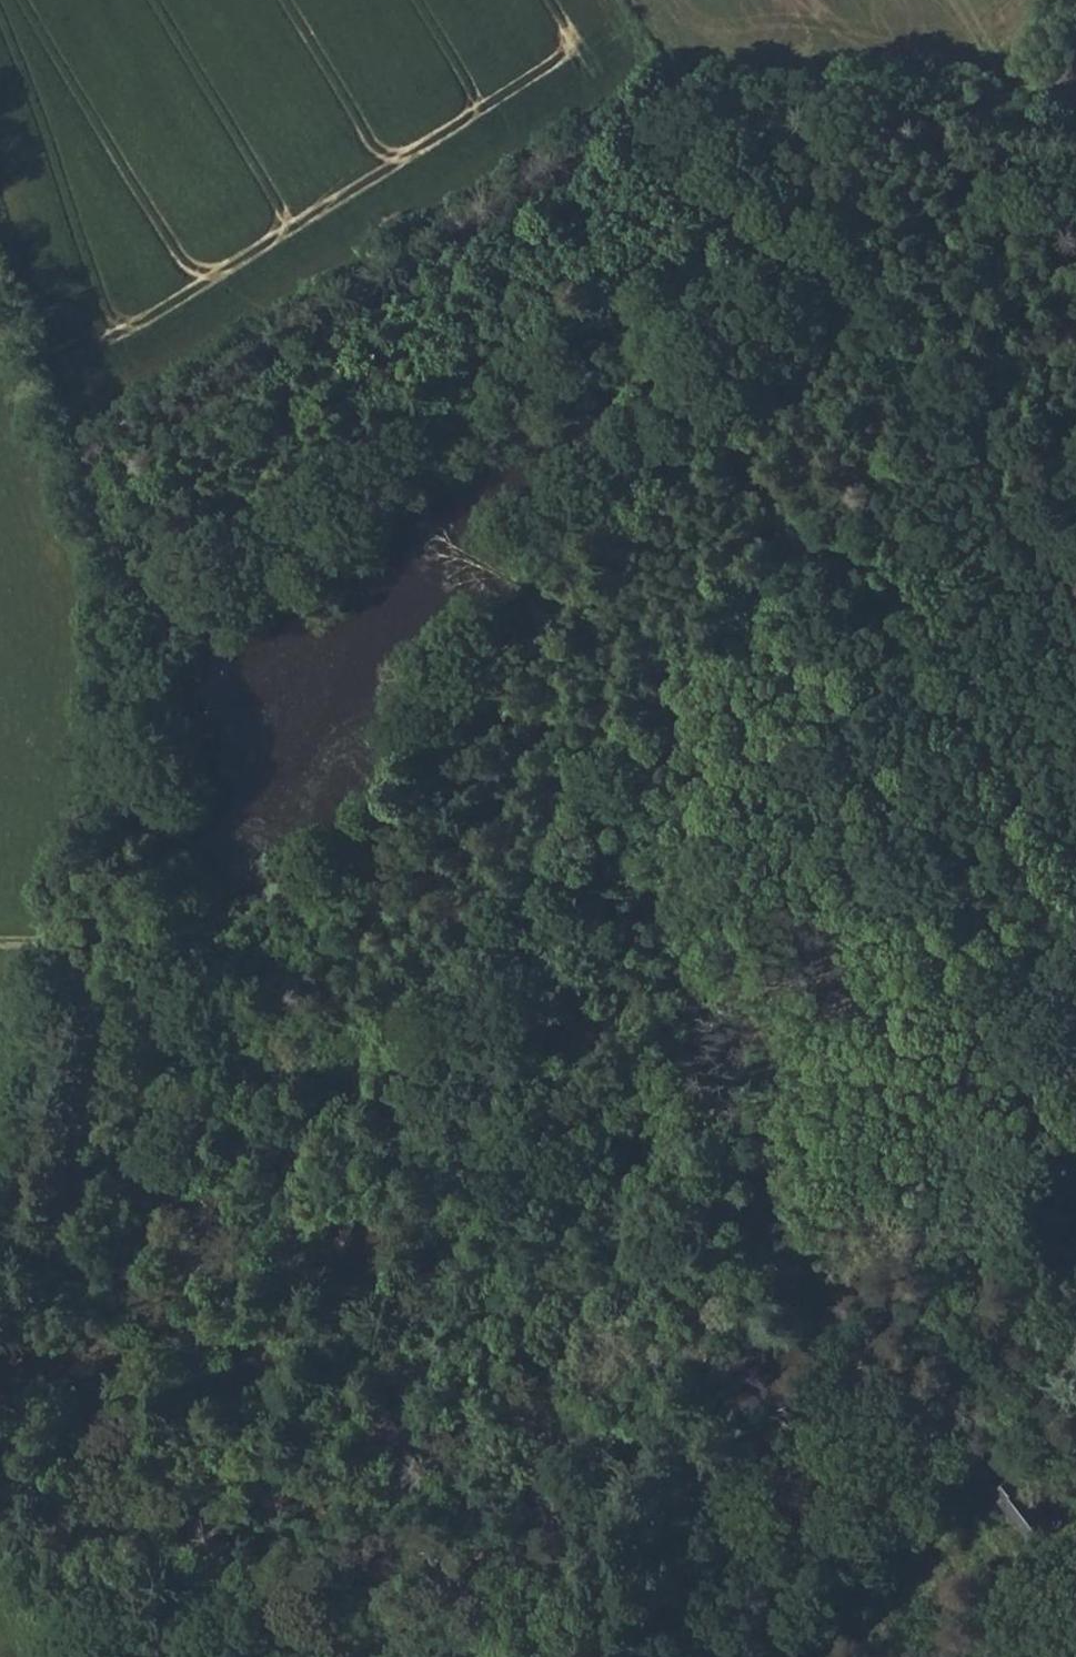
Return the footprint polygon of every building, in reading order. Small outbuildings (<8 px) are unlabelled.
[(1054,1526),(1026,1488),(1023,1491),(1012,1478),(997,1491),(1005,1504),(1003,1506),(1032,1543),(1054,1526)]
